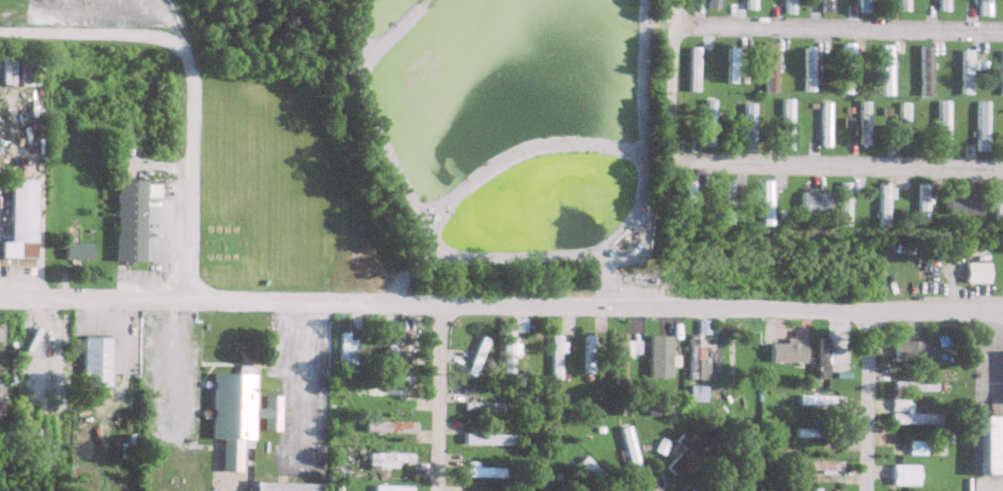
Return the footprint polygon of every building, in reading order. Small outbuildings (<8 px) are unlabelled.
[(743,9),(752,9),(752,0),(743,0),(743,9)] [(820,12),(831,12),(831,0),(820,0),(820,12)] [(859,12),(870,12),(870,0),(859,0),(859,12)] [(948,11),(948,0),(938,0),(938,11),(948,11)] [(977,15),(987,15),(987,0),(977,0),(977,15)] [(762,91),(773,91),(773,41),(762,41),(762,91)] [(889,45),(880,45),(880,95),(889,95),(889,45)] [(928,45),(918,45),(918,95),(928,95),(928,45)] [(694,47),(686,47),(686,91),(694,91),(694,47)] [(801,91),(810,91),(810,47),(801,47),(801,91)] [(850,47),(840,47),(840,90),(850,90),(850,47)] [(733,48),(724,48),(724,83),(733,83),(733,48)] [(968,50),(958,50),(958,94),(968,94),(968,50)] [(711,146),(711,95),(700,95),(700,146),(711,146)] [(790,149),(790,99),(779,99),(779,149),(790,149)] [(867,100),(858,100),(858,145),(867,145),(867,100)] [(946,100),(936,100),(936,150),(946,150),(946,100)] [(740,139),(751,139),(751,101),(740,101),(740,139)] [(828,146),(828,101),(819,101),(819,146),(828,146)] [(974,151),(984,151),(984,101),(974,101),(974,151)] [(907,103),(898,103),(898,145),(907,145),(907,103)] [(31,178),(6,178),(5,240),(0,240),(0,257),(31,257),(31,178)] [(112,260),(140,260),(140,179),(113,179),(112,260)] [(721,223),(730,223),(730,180),(721,180),(721,223)] [(769,180),(760,180),(760,224),(769,224),(769,180)] [(838,225),(848,225),(848,182),(838,182),(838,225)] [(877,182),(877,226),(887,226),(887,182),(877,182)] [(925,183),(916,183),(916,220),(925,220),(925,183)] [(1002,219),(1002,186),(994,186),(994,219),(1002,219)] [(829,192),(799,192),(799,210),(829,210),(829,192)] [(945,213),(979,213),(979,195),(945,194),(945,213)] [(89,243),(60,243),(60,259),(89,259),(89,243)] [(963,282),(987,282),(987,262),(963,262),(963,282)] [(511,331),(523,331),(523,318),(515,318),(515,328),(500,328),(500,375),(511,375),(511,331)] [(336,364),(353,364),(353,338),(346,338),(346,331),(336,331),(336,364)] [(401,331),(380,331),(379,372),(390,373),(391,350),(401,350),(401,331)] [(637,354),(637,340),(623,340),(623,332),(612,332),(612,385),(622,385),(622,354),(637,354)] [(559,379),(559,344),(559,334),(549,334),(549,379),(559,379)] [(591,335),(582,335),(582,372),(591,372),(591,335)] [(646,385),(656,385),(656,336),(646,336),(646,385)] [(698,361),(698,336),(686,336),(686,379),(705,379),(705,361),(698,361)] [(79,385),(105,385),(105,337),(79,337),(79,385)] [(816,338),(816,377),(825,377),(825,338),(816,338)] [(933,340),(891,340),(891,360),(933,360),(933,340)] [(209,437),(249,438),(249,418),(261,418),(261,429),(278,430),(278,395),(262,395),(262,407),(249,407),(250,366),(236,366),(236,373),(210,372),(209,437)] [(934,390),(934,380),(891,380),(891,390),(934,390)] [(686,401),(703,401),(703,385),(686,385),(686,401)] [(411,386),(367,386),(367,396),(393,396),(393,399),(411,399),(411,386)] [(787,404),(837,404),(837,394),(787,394),(787,404)] [(889,409),(906,409),(907,397),(889,396),(889,409)] [(938,423),(938,413),(887,413),(887,423),(938,423)] [(1002,473),(1002,416),(979,415),(979,473),(1002,473)] [(361,431),(411,431),(411,421),(361,421),(361,431)] [(618,428),(628,470),(636,468),(627,426),(618,428)] [(793,437),(838,437),(838,427),(793,427),(793,437)] [(704,436),(695,429),(687,439),(680,433),(672,442),(680,448),(664,468),(672,475),(704,436)] [(510,434),(460,434),(460,444),(510,444),(510,434)] [(887,455),(938,456),(938,446),(921,445),(921,435),(902,435),(902,445),(888,445),(887,455)] [(374,465),(409,465),(409,452),(365,452),(365,461),(374,461),(374,465)] [(605,490),(609,490),(613,486),(583,456),(577,462),(605,490)] [(838,461),(795,461),(795,471),(838,471),(838,461)] [(474,467),(474,462),(461,462),(461,477),(500,477),(500,467),(474,467)] [(915,485),(916,465),(889,464),(889,485),(915,485)] [(317,482),(250,482),(250,490),(317,490),(317,482)]
